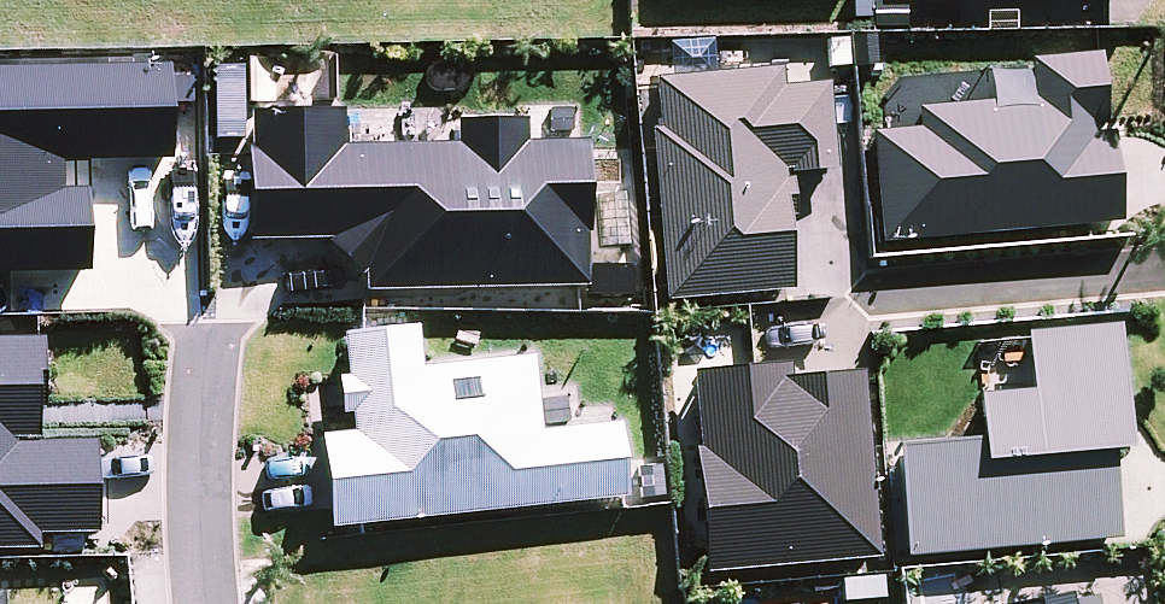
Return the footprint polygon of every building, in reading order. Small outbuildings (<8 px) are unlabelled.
[(1119,212),(1101,37),(1037,43),(1042,84),(924,96),(926,115),(879,120),(891,235),(1119,212)] [(0,68),(0,274),(89,272),(87,186),(71,188),(72,163),(171,160),(170,64),(0,68)] [(656,130),(650,130),(665,297),(791,288),(785,217),(793,217),(789,178),(784,177),(783,168),(789,168),(789,173),(835,169),(826,82),(782,86),(781,70),(653,78),(656,130)] [(582,280),(582,266),(583,129),(523,129),(523,102),(464,102),(464,133),(340,133),(340,92),(259,91),(258,217),(339,218),(338,278),(582,280)] [(1129,425),(1120,308),(1027,315),(1031,372),(973,376),(976,417),(898,422),(907,540),(1118,524),(1111,427),(1129,425)] [(78,533),(79,517),(97,518),(99,426),(42,425),(45,322),(0,321),(0,531),(78,533)] [(317,435),(328,526),(626,496),(617,422),(541,429),(533,358),(420,367),(417,325),(338,331),(345,375),(332,377),(338,415),(349,413),(352,432),(317,435)] [(698,447),(692,447),(704,571),(880,557),(859,370),(789,376),(785,362),(692,371),(698,447)] [(1069,590),(1000,603),(1072,603),(1069,590)]
